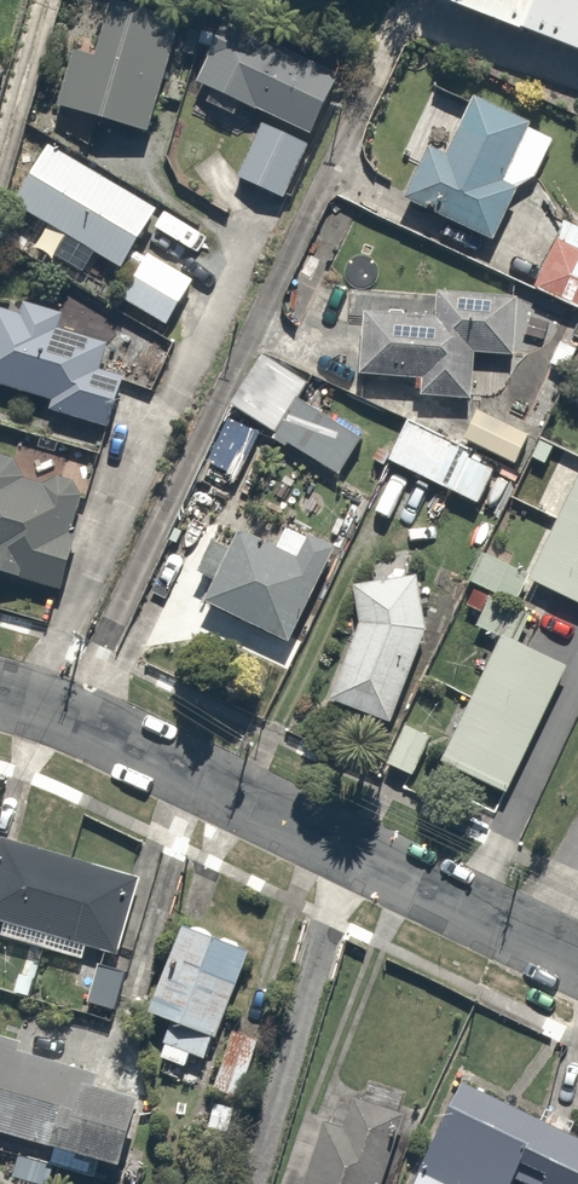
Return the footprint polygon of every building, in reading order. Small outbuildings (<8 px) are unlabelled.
[(577,53),(577,0),(439,0),(577,53)] [(153,131),(182,18),(122,3),(105,67),(75,59),(63,108),(153,131)] [(227,28),(198,92),(258,119),(232,176),(285,199),(339,77),(227,28)] [(566,133),(479,101),(458,160),(430,150),(410,205),(505,239),(523,189),(543,197),(566,133)] [(167,212),(55,149),(24,206),(135,269),(167,212)] [(568,220),(539,292),(577,307),(577,224),(568,220)] [(521,300),(446,296),(445,317),(371,314),(369,379),(437,382),(436,397),(479,399),(481,354),(518,355),(521,300)] [(62,333),(65,315),(32,310),(31,317),(0,313),(0,393),(57,401),(55,417),(125,427),(132,378),(110,375),(115,341),(62,333)] [(313,383),(264,357),(236,409),(281,434),(276,444),(338,477),(362,432),(304,401),(313,383)] [(535,440),(488,418),(475,444),(523,466),(535,440)] [(259,432),(233,419),(209,466),(235,479),(259,432)] [(511,472),(411,421),(389,463),(489,514),(511,472)] [(574,467),(538,449),(514,499),(550,517),(574,467)] [(86,501),(87,495),(29,484),(32,467),(0,461),(0,575),(70,588),(86,501)] [(537,581),(577,601),(577,494),(537,581)] [(298,642),(326,579),(341,546),(288,522),(278,545),(246,531),(237,550),(218,541),(201,579),(218,586),(211,603),(298,642)] [(569,669),(513,643),(530,606),(521,602),(533,578),(489,557),(466,606),(489,617),(482,631),(509,644),(453,763),(512,791),(569,669)] [(335,704),(393,728),(429,645),(424,584),(365,589),(368,624),(335,704)] [(0,837),(0,936),(78,957),(82,940),(113,948),(133,872),(0,837)] [(204,1053),(232,942),(161,924),(137,1014),(157,1019),(148,1051),(180,1059),(183,1048),(204,1053)] [(119,967),(89,959),(78,998),(109,1007),(119,967)] [(250,1033),(220,1027),(207,1085),(236,1092),(250,1033)] [(26,1048),(0,1041),(0,1131),(118,1162),(135,1096),(102,1087),(107,1069),(26,1048)] [(453,1073),(406,1183),(503,1183),(508,1172),(536,1183),(570,1183),(577,1165),(577,1126),(453,1073)] [(352,1095),(342,1128),(324,1122),(303,1183),(383,1183),(406,1113),(352,1095)]
